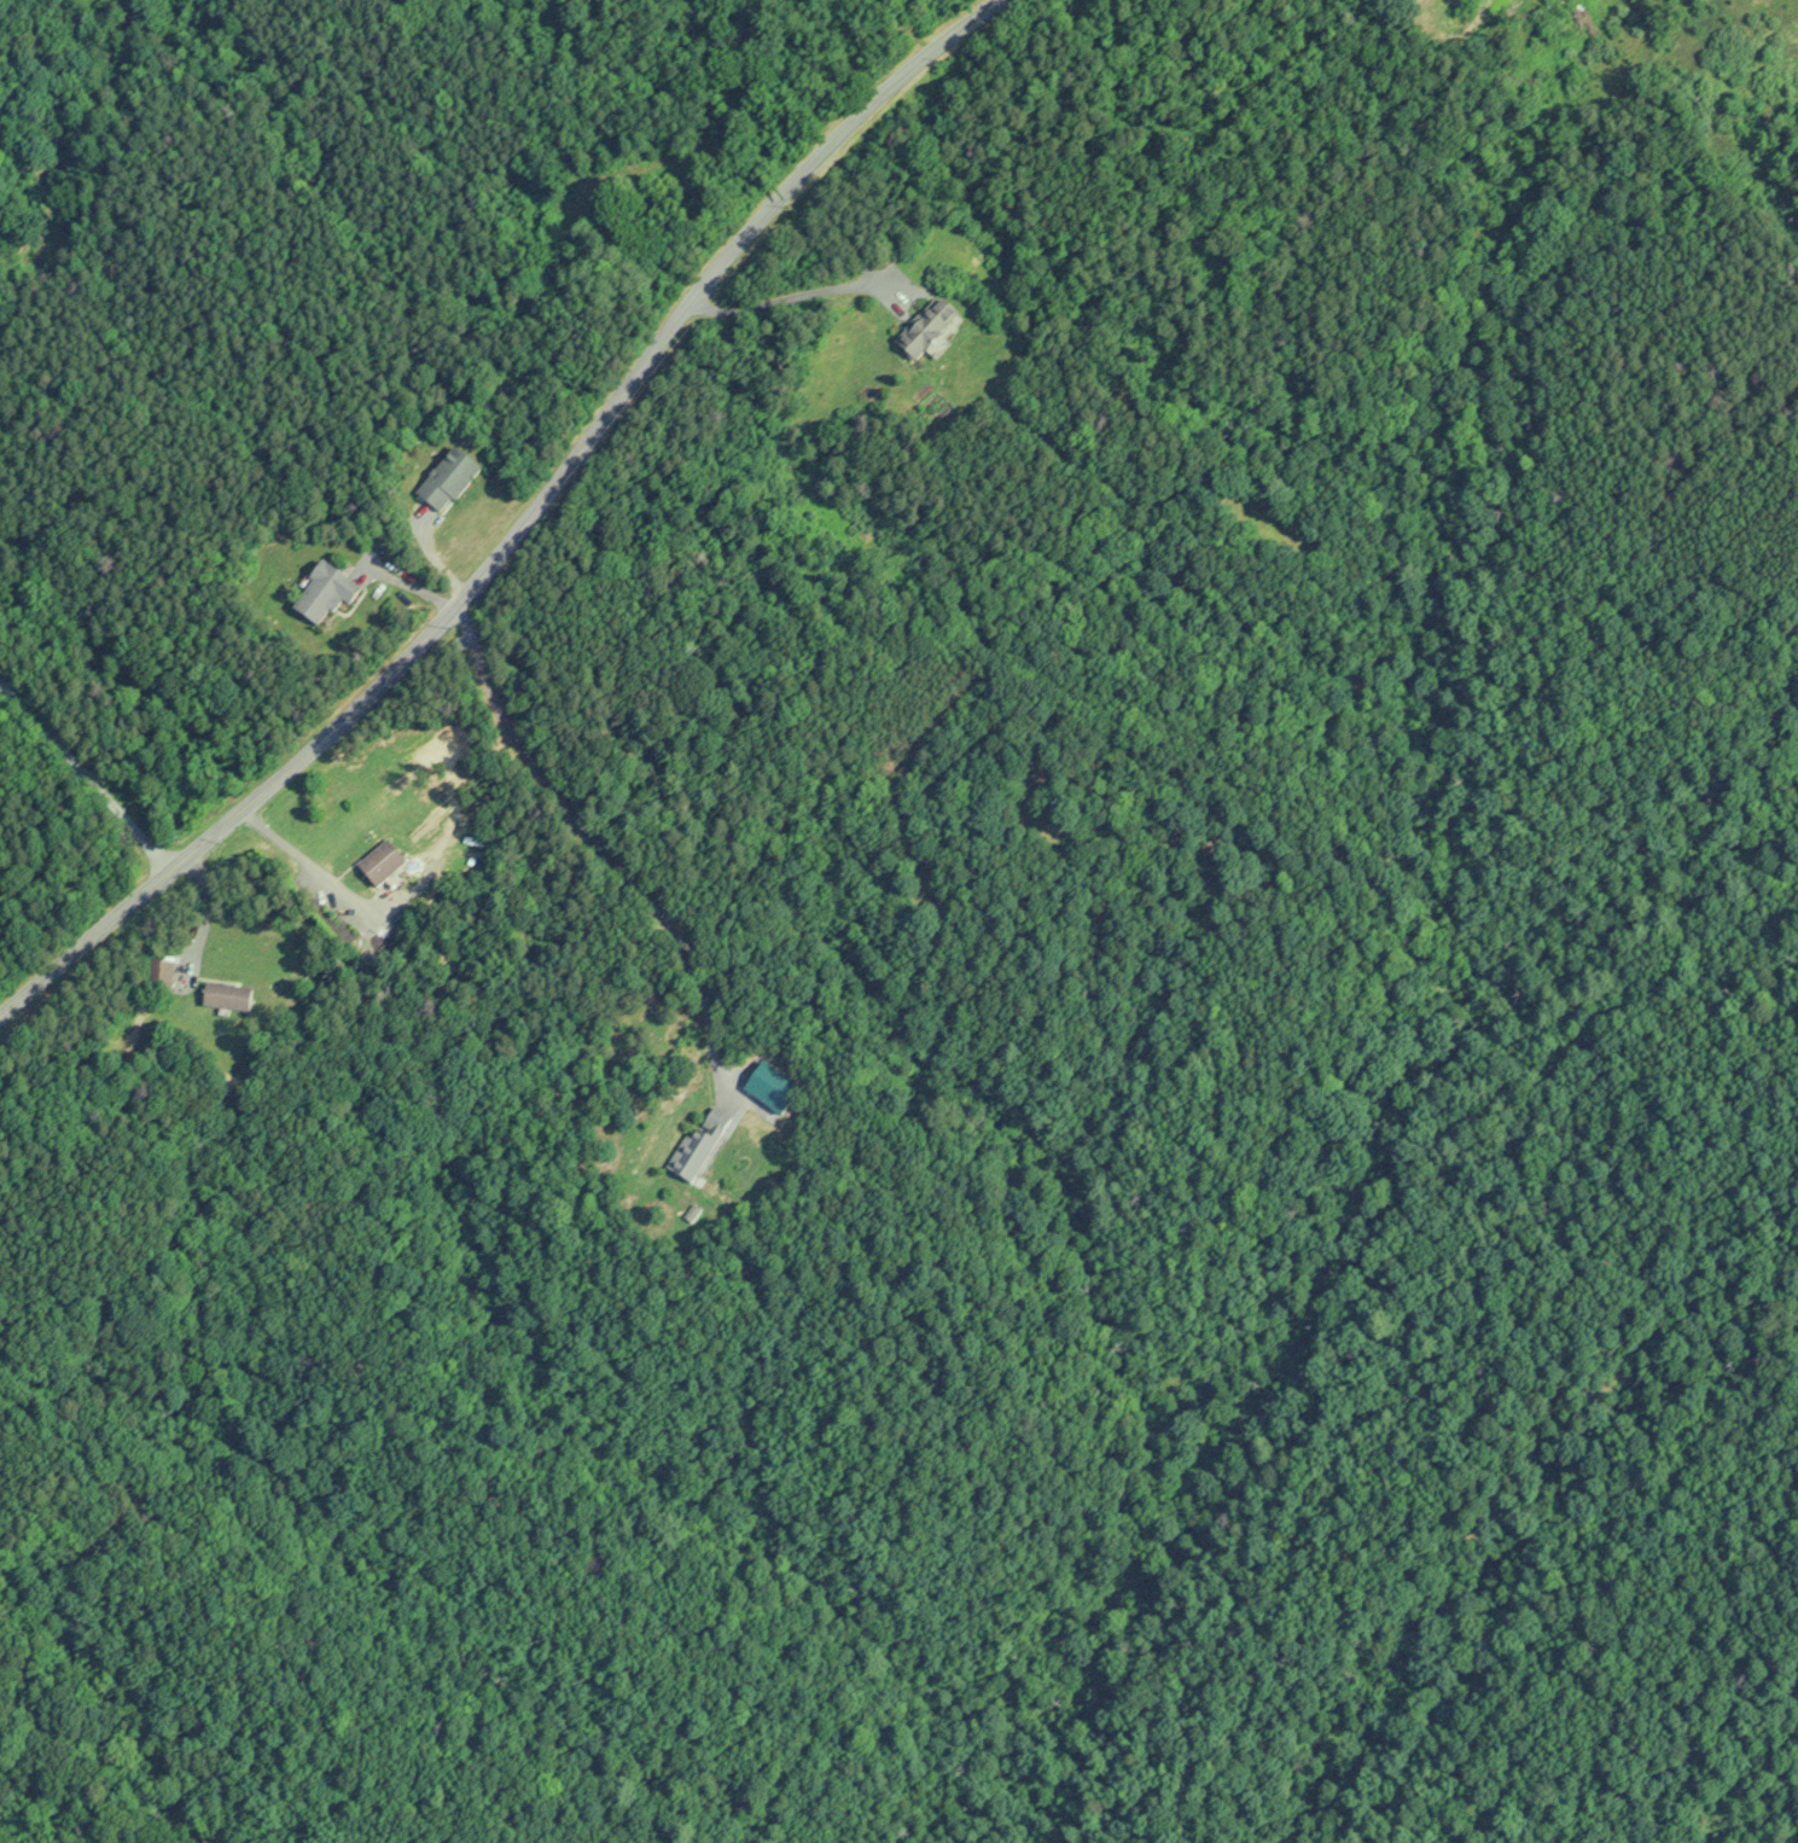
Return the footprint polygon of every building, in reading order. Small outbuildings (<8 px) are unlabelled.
[(892,341),(911,359),(955,313),(936,295),(892,341)] [(413,497),(441,517),(477,466),(449,446),(413,497)] [(353,584),(322,560),(287,607),(318,630),(353,584)] [(403,860),(383,837),(352,864),(371,887),(403,860)] [(171,962),(147,958),(142,987),(166,991),(171,962)] [(245,1009),(246,986),(199,984),(198,1008),(245,1009)] [(689,1184),(728,1115),(705,1102),(666,1171),(689,1184)]
